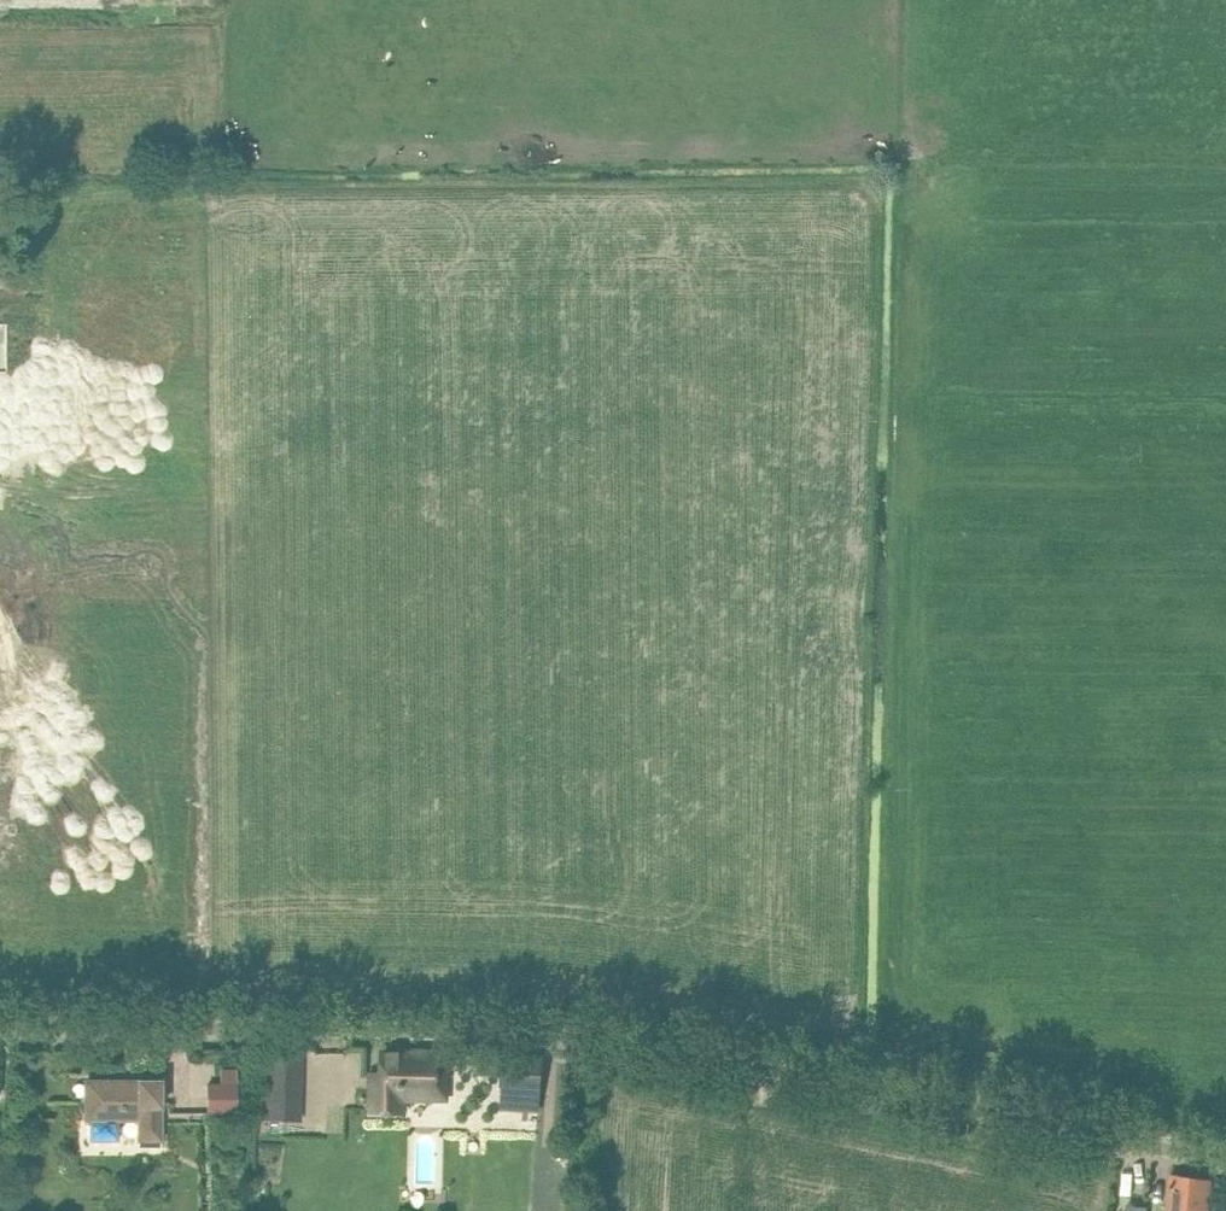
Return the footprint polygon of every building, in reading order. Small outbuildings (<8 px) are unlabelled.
[(305,1118),(308,1054),(268,1052),(266,1117),(305,1118)] [(503,1052),(502,1084),(517,1085),(515,1109),(539,1111),(542,1053),(503,1052)] [(436,1079),(446,1079),(446,1054),(383,1053),(383,1075),(373,1075),(372,1111),(402,1112),(402,1095),(436,1095),(436,1079)] [(223,1066),(222,1081),(210,1081),(209,1112),(240,1113),(241,1066),(223,1066)] [(161,1081),(86,1081),(86,1120),(94,1120),(94,1122),(91,1123),(91,1140),(118,1140),(118,1122),(115,1122),(115,1120),(139,1120),(139,1147),(161,1147),(161,1081)] [(1211,1181),(1171,1175),(1165,1210),(1206,1210),(1211,1181)]
